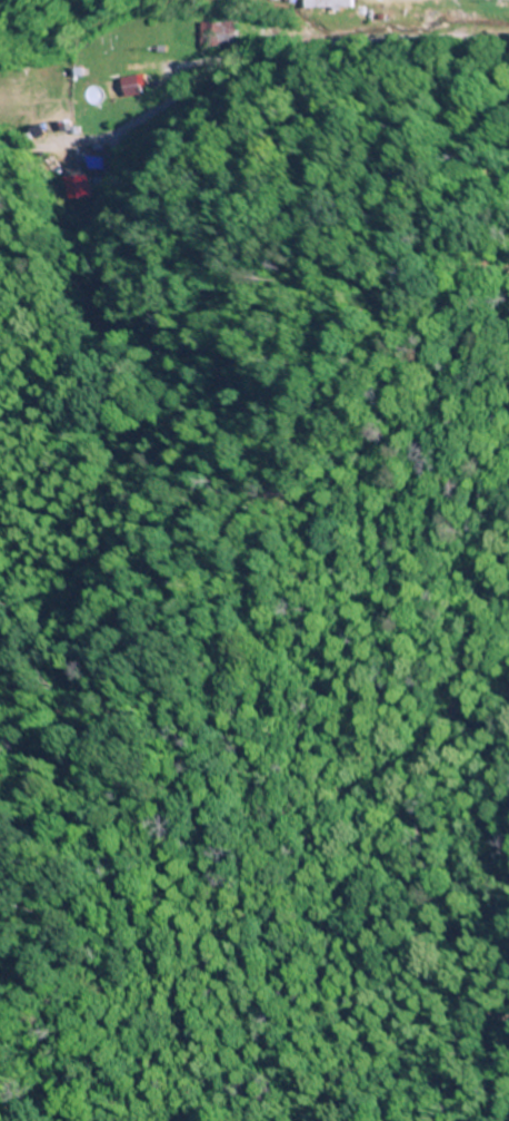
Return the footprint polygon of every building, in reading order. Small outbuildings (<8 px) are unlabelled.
[(199,46),(237,46),(237,23),(199,23),(199,46)] [(144,96),(142,77),(106,82),(109,101),(144,96)]
